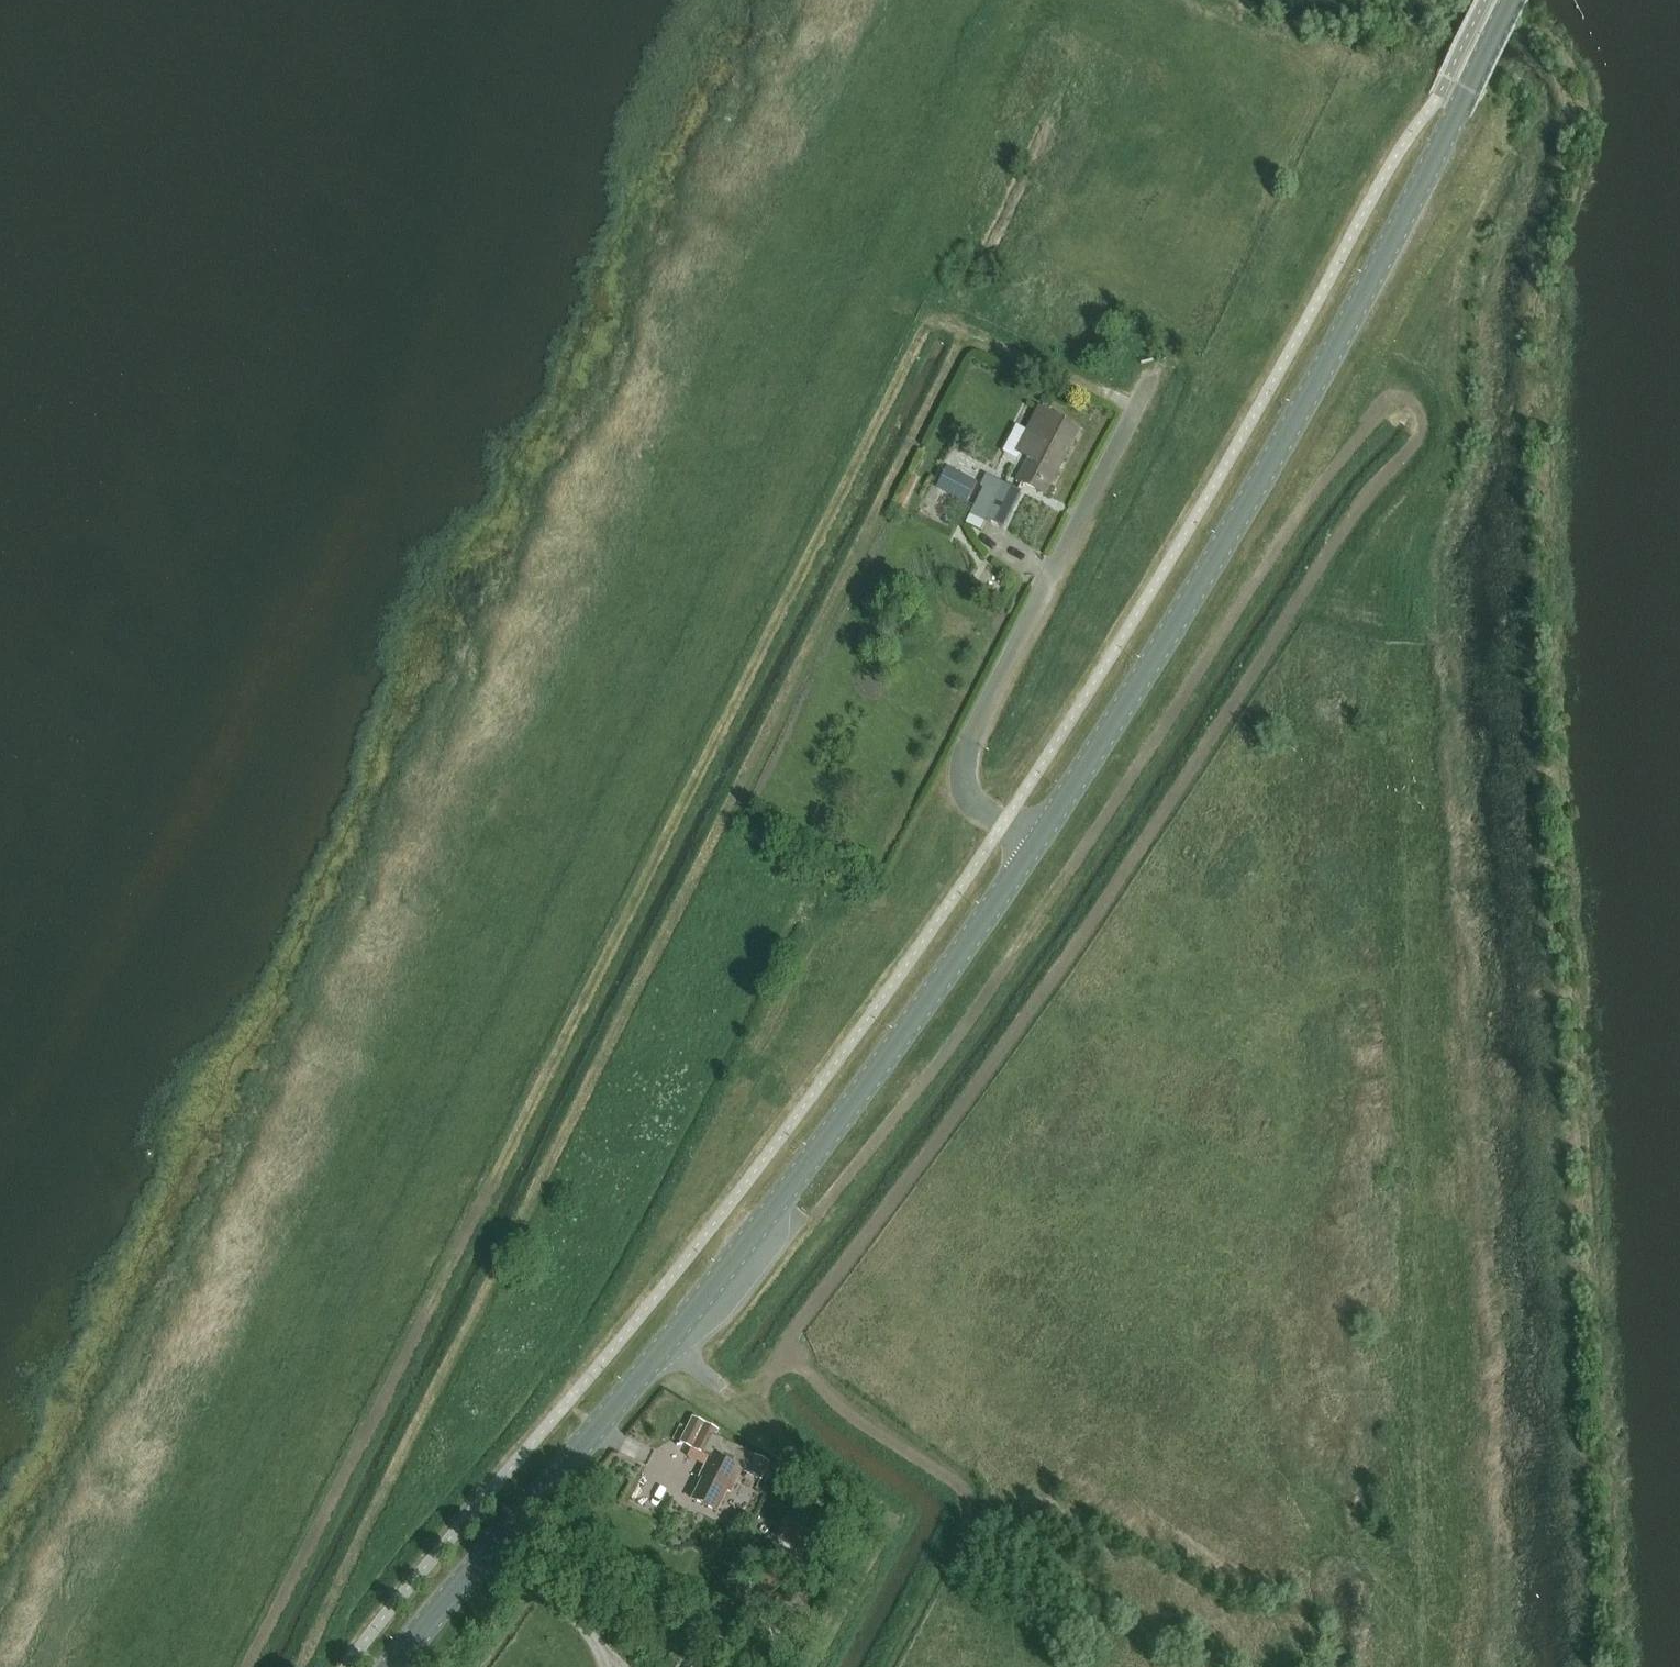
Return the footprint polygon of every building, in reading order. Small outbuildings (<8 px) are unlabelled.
[(1017,454),(1028,460),(1017,481),(1039,493),(1042,487),(1049,491),(1081,430),(1040,409),(1030,428),(1028,432),(1016,454),(1017,454)] [(963,474),(962,477),(948,470),(939,487),(968,501),(978,481),(963,474)] [(985,488),(999,496),(987,520),(1003,528),(1021,493),(990,477),(985,488)] [(715,1458),(695,1500),(722,1513),(733,1488),(735,1489),(743,1471),(749,1474),(744,1482),(759,1489),(763,1481),(771,1465),(719,1440),(723,1433),(693,1419),(682,1443),(715,1458)] [(789,1477),(785,1483),(790,1485),(794,1480),(789,1477)] [(780,1537),(806,1552),(816,1535),(790,1520),(780,1537)] [(747,1612),(742,1622),(753,1628),(759,1618),(747,1612)]
